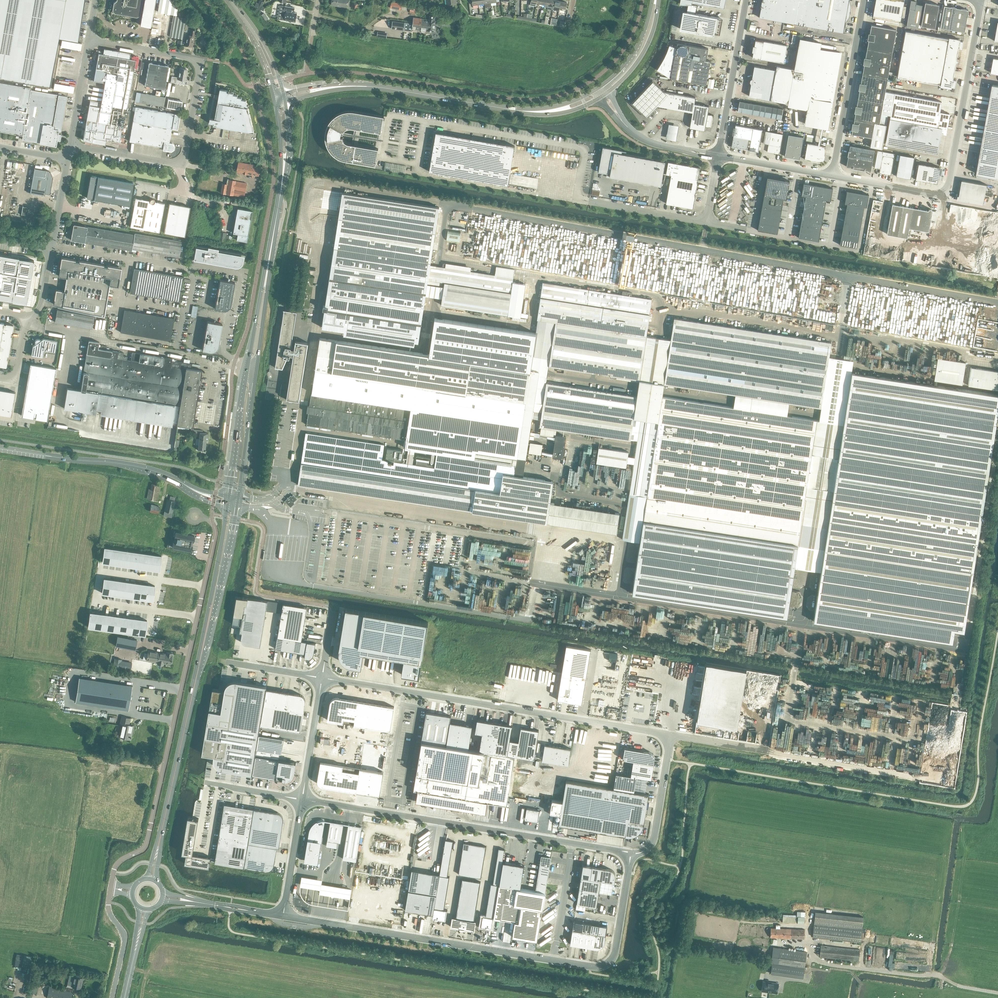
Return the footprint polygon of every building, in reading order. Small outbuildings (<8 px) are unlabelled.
[(0,76),(0,77),(25,81),(39,0),(13,0),(0,76)] [(13,0),(0,0),(0,76),(13,0)] [(58,36),(65,0),(39,0),(25,81),(50,86),(58,36)] [(58,36),(77,40),(84,0),(65,0),(58,36)] [(152,27),(156,0),(144,0),(142,10),(140,10),(142,0),(117,0),(114,2),(112,10),(114,13),(137,17),(140,15),(140,11),(142,12),(140,25),(152,27)] [(174,14),(170,37),(183,39),(186,18),(177,17),(178,9),(171,0),(160,0),(158,12),(174,14)] [(685,8),(684,11),(685,11),(683,23),(682,23),(681,29),(714,35),(714,33),(717,34),(720,18),(696,13),(697,5),(708,5),(722,8),(724,0),(682,0),(682,4),(688,5),(687,8),(685,8)] [(774,20),(778,0),(762,0),(762,1),(761,6),(759,17),(774,20)] [(784,22),(788,0),(778,0),(774,20),(784,22)] [(784,22),(799,24),(799,25),(804,26),(804,25),(828,30),(833,31),(843,32),(845,22),(846,22),(848,19),(849,17),(850,14),(850,12),(851,9),(851,6),(850,3),(850,0),(849,0),(788,0),(784,22)] [(873,17),(900,22),(904,0),(876,0),(873,17)] [(916,4),(916,2),(917,2),(912,1),(910,9),(907,26),(918,28),(922,5),(916,4)] [(925,2),(921,26),(935,28),(939,4),(925,2)] [(295,8),(285,6),(284,10),(283,10),(281,19),(285,20),(296,22),(297,13),(294,12),(295,8)] [(940,28),(952,30),(956,7),(951,6),(951,7),(944,6),(940,28)] [(956,7),(952,30),(964,32),(967,17),(968,11),(968,10),(967,10),(967,9),(961,8),(961,9),(956,8),(956,7)] [(435,17),(430,16),(429,20),(429,24),(413,22),(412,29),(422,30),(422,31),(422,32),(423,32),(424,32),(425,32),(426,31),(426,30),(434,31),(436,20),(435,20),(435,17)] [(393,21),(391,28),(404,30),(405,22),(393,21)] [(869,40),(867,48),(892,52),(896,30),(871,25),(870,34),(869,33),(868,39),(869,40)] [(186,45),(193,47),(196,31),(191,30),(190,35),(187,35),(186,45)] [(897,77),(954,87),(956,80),(949,79),(955,47),(961,48),(962,41),(906,31),(897,77)] [(749,96),(787,103),(789,103),(788,105),(808,108),(805,124),(827,128),(841,53),(819,49),(820,43),(801,39),(795,69),(777,65),(776,70),(754,66),(752,78),(751,83),(749,96)] [(752,57),(784,63),(787,45),(764,41),(755,40),(754,46),(753,46),(752,50),(754,51),(752,57)] [(676,49),(670,47),(669,49),(669,51),(668,52),(667,56),(665,59),(664,61),(663,62),(662,64),(661,66),(659,69),(669,75),(670,73),(672,73),(671,78),(706,85),(711,61),(706,60),(708,48),(677,43),(676,49)] [(124,135),(121,134),(122,126),(127,126),(136,73),(134,72),(136,60),(129,59),(130,53),(104,48),(103,54),(98,53),(93,81),(108,83),(104,103),(90,100),(88,113),(85,126),(83,140),(92,142),(91,143),(98,144),(99,139),(110,141),(119,142),(120,137),(123,137),(124,135)] [(864,64),(862,74),(887,78),(892,52),(867,48),(865,58),(864,64)] [(145,85),(164,89),(168,66),(149,62),(145,85)] [(186,80),(188,70),(180,68),(178,77),(172,76),(171,82),(180,84),(180,79),(186,80)] [(860,89),(858,99),(883,104),(885,91),(887,78),(862,74),(861,83),(860,83),(859,89),(860,89)] [(708,114),(709,106),(694,103),(695,97),(664,91),(653,81),(632,103),(647,117),(657,106),(692,112),(690,127),(705,130),(706,126),(712,127),(714,115),(708,114)] [(0,82),(0,131),(23,135),(22,139),(56,145),(57,139),(60,140),(61,134),(58,133),(59,130),(53,128),(53,126),(54,120),(62,121),(67,96),(30,90),(31,88),(0,82)] [(992,88),(984,133),(981,154),(979,154),(979,157),(980,157),(977,174),(997,178),(997,85),(993,84),(992,84),(991,88),(992,88)] [(209,123),(214,123),(214,125),(254,133),(246,100),(242,99),(242,98),(238,97),(238,95),(233,95),(234,93),(229,92),(229,91),(220,89),(219,96),(215,119),(210,118),(209,123)] [(887,118),(890,118),(947,129),(950,113),(940,112),(942,102),(894,93),(885,91),(883,104),(881,114),(888,115),(887,118)] [(166,107),(181,110),(182,101),(168,98),(166,107)] [(854,119),(875,123),(879,123),(881,114),(883,104),(858,99),(857,106),(856,106),(855,112),(856,112),(854,119)] [(738,111),(781,119),(783,109),(740,101),(738,111)] [(172,128),(177,129),(180,115),(135,107),(129,141),(163,147),(162,150),(171,151),(174,149),(175,146),(173,143),(169,142),(172,128)] [(327,144),(328,146),(328,148),(329,149),(330,151),(332,152),(333,153),(334,155),(338,158),(343,160),(344,160),(375,166),(378,149),(348,143),(346,142),(344,141),(343,139),(342,137),(341,136),(340,135),(343,136),(343,133),(341,132),(342,131),(343,132),(344,130),(346,128),(349,128),(351,127),(381,133),(384,116),(352,110),(347,111),(342,112),(340,113),(338,113),(337,114),(335,115),(334,116),(333,118),(331,119),(330,121),(328,123),(328,125),(327,125),(327,127),(326,129),(326,131),(325,132),(325,134),(325,136),(325,137),(325,138),(326,140),(326,142),(327,144)] [(881,114),(879,123),(879,124),(886,125),(887,118),(888,115),(881,114)] [(947,129),(890,118),(885,144),(937,153),(940,133),(946,134),(947,129)] [(879,123),(875,123),(854,119),(854,123),(853,123),(852,129),(852,134),(872,137),(870,146),(882,148),(886,125),(879,124),(879,123)] [(680,127),(670,125),(669,127),(669,132),(668,138),(667,140),(677,142),(678,140),(679,134),(680,129),(680,127)] [(734,134),(734,136),(751,139),(753,128),(736,125),(735,126),(736,126),(734,134)] [(753,128),(751,139),(749,149),(757,151),(758,151),(762,129),(753,128)] [(769,144),(767,151),(772,152),(775,153),(779,154),(783,134),(765,131),(763,143),(769,144)] [(436,132),(429,172),(508,185),(515,146),(436,132)] [(785,156),(800,159),(804,137),(788,134),(785,156)] [(746,149),(749,149),(751,139),(734,136),(732,146),(746,149)] [(824,155),(825,155),(824,154),(826,146),(807,143),(804,159),(811,160),(811,161),(812,161),(818,162),(819,162),(820,162),(821,161),(822,160),(823,160),(824,159),(824,155)] [(850,146),(849,151),(848,150),(847,156),(848,156),(846,166),(852,167),(852,168),(865,170),(871,171),(874,150),(850,146)] [(661,186),(665,161),(622,153),(622,150),(615,149),(614,150),(611,150),(612,149),(603,147),(601,157),(602,157),(602,162),(600,162),(598,172),(607,173),(607,172),(610,173),(610,177),(661,186)] [(879,173),(891,175),(895,153),(878,150),(875,167),(880,168),(879,173)] [(896,176),(910,179),(914,157),(900,154),(896,176)] [(252,177),(255,178),(255,175),(259,175),(260,166),(254,165),(239,162),(237,172),(252,175),(252,177)] [(666,174),(671,175),(698,180),(700,167),(668,162),(666,174)] [(918,163),(916,179),(937,183),(940,167),(918,163)] [(34,168),(30,194),(30,193),(45,195),(45,194),(50,195),(53,178),(50,172),(49,172),(49,171),(35,168),(34,168)] [(671,175),(669,188),(680,190),(696,193),(698,180),(671,175)] [(92,199),(130,206),(134,183),(97,177),(92,176),(88,198),(89,198),(90,200),(92,199)] [(767,176),(758,230),(777,234),(783,198),(786,198),(789,180),(767,176)] [(228,179),(227,184),(222,183),(221,193),(244,197),(247,183),(236,181),(228,179)] [(957,200),(984,205),(987,185),(962,180),(959,196),(958,195),(958,196),(959,196),(959,200),(957,199),(957,200)] [(806,196),(802,219),(798,237),(819,241),(826,200),(831,201),(833,188),(804,183),(801,195),(806,196)] [(666,203),(677,205),(680,190),(669,188),(666,203)] [(680,190),(677,205),(693,208),(696,193),(680,190)] [(847,204),(844,221),(840,245),(857,248),(864,207),(867,207),(869,194),(847,191),(845,203),(847,204)] [(415,342),(419,342),(428,279),(429,280),(432,265),(431,265),(439,207),(343,192),(334,248),(340,248),(340,251),(334,250),(322,328),(344,331),(343,335),(414,345),(415,342)] [(130,227),(144,229),(150,200),(136,198),(130,227)] [(150,200),(144,229),(159,232),(164,203),(155,201),(155,200),(154,200),(154,199),(153,199),(152,199),(151,199),(150,200)] [(164,233),(185,236),(190,207),(189,207),(189,206),(171,203),(170,203),(169,203),(164,233)] [(887,229),(888,229),(887,234),(907,238),(909,228),(928,231),(932,211),(932,210),(932,209),(931,209),(930,209),(929,209),(928,210),(892,204),(891,209),(890,208),(889,208),(889,209),(886,228),(886,229),(887,229)] [(71,240),(86,243),(89,227),(73,224),(71,240)] [(86,243),(101,245),(104,229),(89,227),(86,243)] [(101,245),(116,248),(119,232),(104,229),(101,245)] [(447,229),(445,240),(458,242),(460,231),(447,229)] [(132,250),(132,249),(134,235),(119,232),(116,248),(132,250)] [(132,249),(179,257),(182,241),(134,233),(134,235),(132,249)] [(192,259),(234,267),(235,267),(236,267),(237,267),(238,267),(239,266),(240,266),(241,265),(242,265),(242,264),(243,263),(243,262),(243,261),(245,254),(194,245),(192,259)] [(27,304),(34,260),(0,254),(0,299),(27,304)] [(58,308),(104,316),(110,284),(118,286),(119,277),(120,268),(62,258),(61,267),(60,267),(58,276),(66,277),(64,290),(62,290),(62,291),(57,290),(55,299),(54,299),(53,304),(58,305),(58,308)] [(443,267),(440,281),(445,282),(511,292),(512,282),(513,278),(495,275),(485,273),(470,271),(445,267),(443,267)] [(134,268),(132,281),(142,282),(144,270),(134,268)] [(142,282),(152,284),(154,271),(144,270),(142,282)] [(152,284),(162,286),(164,273),(154,271),(152,284)] [(162,286),(171,287),(174,275),(164,273),(162,286)] [(174,275),(171,287),(181,289),(184,277),(174,275)] [(231,305),(231,304),(235,282),(220,279),(215,308),(222,310),(223,310),(224,310),(225,310),(226,310),(227,309),(228,308),(229,307),(230,306),(230,305),(231,305)] [(130,293),(140,295),(142,282),(132,281),(130,293)] [(140,295),(149,297),(152,284),(142,282),(140,295)] [(435,318),(429,354),(530,369),(533,355),(534,356),(549,358),(550,358),(549,366),(574,369),(579,370),(610,375),(615,376),(640,380),(664,384),(700,389),(705,390),(779,401),(783,402),(821,408),(822,399),(823,395),(826,377),(827,372),(831,342),(813,339),(809,339),(777,334),(772,333),(741,328),(736,327),(705,323),(700,322),(687,320),(682,319),(674,318),(673,326),(672,332),(671,338),(647,334),(648,327),(648,322),(652,299),(651,299),(544,282),(536,333),(435,318)] [(442,298),(441,305),(507,315),(511,292),(445,282),(444,287),(442,298)] [(511,292),(507,315),(520,317),(521,313),(525,284),(512,282),(511,292)] [(149,297),(159,298),(162,286),(152,284),(149,297)] [(159,298),(169,300),(171,287),(162,286),(159,298)] [(171,287),(169,300),(179,302),(181,289),(171,287)] [(124,309),(122,321),(132,322),(134,311),(124,309)] [(57,310),(55,322),(92,329),(94,316),(57,310)] [(292,362),(287,398),(300,400),(308,342),(297,341),(297,340),(296,340),(295,350),(291,349),(297,312),(284,310),(283,310),(284,310),(275,368),(283,369),(286,362),(292,362)] [(132,322),(142,324),(144,313),(134,311),(132,322)] [(142,324),(152,326),(154,315),(144,313),(142,324)] [(152,326),(162,328),(164,316),(154,315),(152,326)] [(164,316),(162,328),(172,329),(174,318),(164,316)] [(120,332),(130,334),(132,322),(122,321),(120,332)] [(218,346),(222,324),(207,321),(202,350),(210,351),(211,351),(212,351),(213,351),(214,351),(215,350),(216,350),(216,349),(217,349),(217,348),(218,347),(218,346)] [(130,334),(140,336),(142,324),(132,322),(130,334)] [(5,367),(6,367),(6,366),(7,360),(7,359),(6,359),(6,355),(8,356),(11,336),(9,336),(10,332),(11,333),(12,332),(13,326),(13,325),(7,324),(6,324),(5,324),(5,325),(4,324),(4,323),(0,323),(0,366),(5,367)] [(140,336),(150,337),(152,326),(142,324),(140,336)] [(150,337),(160,339),(162,328),(152,326),(150,337)] [(162,328),(160,339),(170,341),(172,329),(162,328)] [(55,352),(57,340),(43,338),(41,340),(39,339),(38,339),(35,340),(35,341),(35,342),(35,344),(33,346),(31,355),(43,357),(44,350),(55,352)] [(550,502),(553,481),(523,476),(532,418),(541,419),(540,426),(630,440),(637,396),(546,382),(543,403),(534,402),(539,371),(530,369),(429,354),(320,338),(319,347),(316,346),(316,349),(319,349),(316,369),(315,369),(307,424),(400,438),(406,439),(406,440),(405,448),(409,448),(406,463),(382,460),(384,444),(306,432),(298,484),(414,502),(616,532),(619,512),(550,502)] [(67,388),(64,408),(95,413),(96,409),(101,410),(100,414),(172,425),(172,423),(177,424),(192,426),(201,370),(191,369),(192,363),(172,360),(172,358),(163,357),(139,353),(132,352),(130,360),(127,360),(127,356),(123,356),(124,353),(98,349),(99,342),(89,340),(81,389),(81,390),(67,388)] [(963,384),(966,362),(938,358),(935,380),(963,384)] [(22,415),(23,415),(23,416),(32,418),(32,417),(32,416),(37,417),(37,418),(37,419),(46,420),(46,419),(47,419),(48,419),(49,411),(48,411),(49,411),(56,368),(30,364),(23,406),(24,407),(23,407),(22,415)] [(971,367),(968,385),(997,390),(997,371),(971,367)] [(984,502),(997,411),(997,395),(852,372),(844,424),(824,549),(813,621),(952,643),(954,630),(964,632),(984,502)] [(10,417),(15,393),(0,390),(0,415),(10,417)] [(787,616),(796,557),(798,545),(817,420),(662,396),(632,593),(787,616)] [(191,429),(190,432),(200,433),(198,449),(199,449),(198,450),(201,451),(202,449),(206,450),(206,449),(205,449),(206,439),(207,440),(208,433),(203,432),(203,430),(191,429)] [(556,435),(553,457),(562,458),(566,436),(556,435)] [(596,462),(626,467),(629,452),(599,447),(596,462)] [(403,462),(404,450),(387,448),(386,459),(403,462)] [(149,489),(147,498),(152,499),(155,500),(157,501),(160,486),(152,484),(151,489),(149,489)] [(286,501),(288,502),(291,505),(294,503),(293,502),(296,499),(293,496),(292,497),(291,497),(286,501)] [(150,504),(149,512),(157,514),(159,506),(154,505),(155,500),(152,499),(151,504),(150,504)] [(167,499),(164,516),(172,518),(176,501),(167,499)] [(106,500),(105,506),(116,508),(117,502),(111,501),(106,500)] [(126,504),(125,510),(137,512),(138,506),(132,505),(126,504)] [(105,506),(104,512),(115,514),(116,508),(105,506)] [(125,510),(124,516),(136,518),(137,512),(125,510)] [(104,512),(103,519),(106,519),(114,520),(115,514),(104,512)] [(123,530),(120,541),(127,543),(129,531),(123,530)] [(129,531),(127,543),(133,544),(136,532),(129,531)] [(136,532),(133,544),(140,545),(142,533),(136,532)] [(175,537),(174,541),(173,541),(172,547),(191,551),(192,545),(191,545),(192,541),(193,541),(194,536),(176,532),(174,537),(175,537)] [(142,533),(140,545),(146,546),(148,534),(142,533)] [(148,534),(146,546),(153,547),(155,536),(148,534)] [(155,536),(153,547),(159,549),(161,537),(155,536)] [(161,537),(159,549),(166,550),(168,538),(161,537)] [(102,562),(109,563),(111,548),(104,547),(102,562)] [(117,549),(111,548),(109,563),(115,564),(117,549)] [(115,564),(121,565),(123,550),(117,549),(115,564)] [(121,565),(128,566),(130,551),(123,550),(121,565)] [(130,551),(128,566),(134,567),(136,552),(130,551)] [(142,553),(136,552),(134,567),(140,568),(142,553)] [(142,553),(140,568),(146,568),(148,554),(142,553)] [(152,569),(155,555),(148,554),(146,568),(152,569)] [(161,556),(155,555),(152,569),(159,570),(161,556)] [(111,579),(104,578),(102,593),(108,594),(111,579)] [(108,594),(115,595),(117,580),(111,579),(108,594)] [(115,595),(121,596),(123,581),(117,580),(115,595)] [(121,596),(127,597),(129,582),(123,581),(121,596)] [(135,583),(129,582),(127,597),(133,598),(135,583)] [(135,583),(133,598),(140,598),(142,584),(135,583)] [(140,598),(146,599),(148,585),(142,584),(140,598)] [(148,585),(146,599),(152,600),(154,586),(148,585)] [(236,601),(232,624),(241,625),(240,632),(242,632),(241,638),(241,639),(241,640),(242,641),(242,642),(243,643),(244,643),(244,644),(245,644),(246,644),(260,646),(262,636),(263,629),(268,601),(243,596),(243,597),(236,601)] [(302,641),(307,607),(283,603),(278,637),(284,638),(289,639),(295,640),(301,641),(302,641)] [(339,650),(339,651),(339,652),(339,653),(339,654),(339,655),(340,656),(340,657),(341,658),(341,659),(342,660),(342,661),(343,662),(344,662),(345,663),(346,664),(347,665),(348,665),(349,665),(350,666),(351,666),(361,667),(361,668),(364,653),(394,658),(397,658),(404,659),(401,674),(419,677),(432,679),(434,664),(470,670),(467,685),(485,688),(488,673),(538,681),(535,696),(558,700),(566,645),(567,644),(494,632),(476,630),(441,624),(428,622),(394,616),(346,608),(339,648),(339,649),(339,650)] [(97,613),(90,612),(88,627),(95,628),(97,613)] [(95,628),(101,629),(103,614),(97,613),(95,628)] [(101,629),(107,629),(109,615),(103,614),(101,629)] [(109,615),(107,629),(113,630),(115,616),(109,615)] [(115,616),(113,630),(119,631),(122,617),(115,616)] [(119,631),(126,632),(128,617),(122,617),(119,631)] [(126,632),(132,633),(134,618),(128,617),(126,632)] [(134,618),(132,633),(138,634),(140,619),(134,618)] [(140,619),(138,634),(145,635),(147,620),(140,619)] [(137,640),(117,636),(115,646),(135,650),(137,640)] [(316,643),(307,642),(306,649),(314,650),(316,643)] [(566,645),(558,700),(582,704),(591,649),(566,645)] [(314,650),(306,649),(305,654),(304,658),(307,659),(308,659),(310,659),(311,658),(312,657),(313,656),(313,655),(314,654),(314,650)] [(166,654),(148,650),(146,660),(158,662),(157,664),(163,665),(164,663),(171,664),(173,655),(172,655),(172,653),(166,652),(166,654)] [(132,663),(121,661),(122,659),(115,658),(113,668),(130,671),(132,663)] [(79,677),(76,702),(84,703),(127,710),(129,699),(131,699),(131,697),(129,696),(131,685),(88,679),(79,677)] [(222,769),(253,774),(256,755),(258,744),(259,734),(261,725),(264,705),(267,689),(267,686),(237,681),(234,681),(231,682),(229,684),(227,686),(225,688),(224,691),(219,690),(213,689),(202,754),(208,755),(213,756),(214,759),(214,761),(216,764),(217,766),(220,768),(222,769)] [(264,705),(274,706),(276,690),(267,689),(264,705)] [(276,690),(274,706),(280,707),(282,691),(276,690)] [(280,707),(286,708),(288,692),(282,691),(280,707)] [(305,702),(305,701),(305,700),(305,699),(305,698),(304,697),(303,696),(303,695),(302,695),(301,695),(300,694),(299,694),(288,692),(286,708),(301,711),(304,711),(305,702)] [(355,724),(356,712),(358,701),(338,697),(337,697),(336,697),(335,697),(334,698),(333,698),(333,699),(332,699),(332,700),(331,700),(331,701),(330,701),(330,702),(330,703),(331,703),(331,708),(329,708),(327,720),(355,724)] [(264,705),(261,725),(273,728),(301,732),(304,712),(304,711),(304,712),(264,705)] [(392,718),(394,706),(388,705),(386,717),(392,718)] [(422,740),(446,744),(451,716),(426,712),(422,740)] [(122,725),(119,736),(131,739),(134,725),(127,724),(128,717),(122,716),(120,725),(122,725)] [(384,729),(390,730),(392,718),(386,717),(384,729)] [(507,755),(510,740),(512,726),(478,720),(476,732),(482,733),(479,750),(507,755)] [(469,748),(472,725),(450,721),(446,744),(469,748)] [(518,741),(510,740),(507,755),(534,759),(535,754),(539,730),(521,727),(518,741)] [(282,738),(259,734),(258,744),(256,755),(262,756),(268,757),(274,758),(279,759),(281,748),(283,748),(284,739),(282,738)] [(428,802),(448,806),(472,810),(474,810),(486,812),(487,802),(492,802),(507,805),(507,804),(507,802),(515,756),(422,741),(414,790),(419,790),(417,801),(427,802),(428,802)] [(571,748),(545,744),(543,755),(542,760),(569,764),(571,748)] [(649,751),(626,747),(624,759),(633,761),(654,764),(655,758),(654,756),(653,754),(651,752),(649,751)] [(280,752),(279,759),(295,762),(296,755),(280,752)] [(259,776),(262,756),(256,755),(253,774),(252,775),(259,776)] [(262,756),(259,776),(264,777),(268,757),(262,756)] [(268,757),(264,777),(270,778),(274,758),(268,757)] [(274,758),(270,778),(277,779),(280,759),(279,759),(274,758)] [(282,780),(286,760),(280,759),(277,779),(282,780)] [(286,760),(282,780),(285,780),(287,780),(288,780),(290,779),(291,779),(292,778),(293,777),(294,775),(294,774),(296,762),(286,760)] [(320,774),(319,778),(318,778),(318,779),(318,780),(318,781),(318,782),(319,783),(319,784),(320,784),(320,785),(321,785),(322,786),(323,786),(356,791),(360,768),(321,761),(319,773),(320,774)] [(654,764),(633,761),(632,768),(653,772),(654,764)] [(360,768),(356,791),(380,795),(384,772),(360,768)] [(632,768),(631,776),(636,777),(636,776),(652,779),(653,772),(632,768)] [(615,780),(635,784),(636,777),(631,776),(616,773),(615,780)] [(635,834),(639,832),(641,830),(643,827),(644,823),(645,819),(649,794),(645,793),(566,780),(559,824),(597,831),(625,835),(628,836),(632,836),(635,834)] [(635,784),(615,780),(614,788),(634,791),(635,784)] [(562,801),(552,799),(550,812),(560,814),(562,801)] [(183,848),(182,853),(186,853),(185,864),(209,868),(211,859),(215,859),(215,863),(244,867),(254,808),(247,807),(246,811),(231,809),(231,804),(224,803),(216,856),(216,858),(211,857),(193,854),(199,818),(188,816),(183,848)] [(254,808),(249,843),(277,847),(279,848),(283,820),(284,820),(283,819),(283,818),(283,817),(283,816),(282,816),(282,815),(282,814),(281,814),(280,813),(279,813),(279,812),(278,812),(254,808)] [(538,820),(540,810),(527,808),(525,818),(538,820)] [(327,840),(341,842),(344,823),(330,821),(327,840)] [(343,859),(356,861),(362,826),(349,824),(343,859)] [(376,913),(378,899),(405,903),(416,835),(376,828),(376,829),(371,863),(367,888),(365,896),(367,897),(365,911),(376,913)] [(445,839),(444,847),(452,849),(453,841),(445,839)] [(316,842),(310,841),(307,860),(317,862),(320,843),(320,844),(315,843),(316,842)] [(249,843),(245,867),(266,871),(267,871),(268,871),(269,871),(269,870),(270,870),(271,870),(271,869),(272,869),(272,868),(273,868),(273,867),(274,867),(274,866),(274,865),(277,847),(249,843)] [(541,855),(535,891),(545,892),(551,857),(541,855)] [(503,862),(499,885),(520,888),(524,865),(503,862)] [(590,878),(591,875),(592,866),(583,865),(581,877),(590,878)] [(611,869),(610,869),(592,866),(591,875),(590,878),(601,880),(614,882),(616,875),(615,873),(614,871),(613,870),(611,869)] [(412,869),(408,889),(415,890),(419,870),(412,869)] [(419,870),(415,890),(422,891),(426,871),(419,870)] [(426,871),(422,891),(429,892),(433,873),(426,871)] [(433,873),(429,892),(437,894),(438,884),(439,880),(440,875),(440,874),(433,873)] [(439,880),(438,884),(448,886),(449,877),(447,876),(440,875),(439,880)] [(323,880),(302,877),(300,886),(320,889),(319,894),(351,898),(352,888),(322,884),(323,880)] [(599,892),(601,880),(590,878),(581,877),(579,889),(599,892)] [(462,879),(461,886),(471,888),(472,880),(462,879)] [(472,880),(471,888),(479,889),(480,882),(472,880)] [(438,884),(437,894),(446,895),(448,886),(438,884)] [(499,885),(494,918),(515,922),(512,937),(537,941),(545,892),(499,885)] [(461,886),(460,894),(470,896),(471,888),(461,886)] [(471,888),(470,896),(478,897),(479,889),(471,888)] [(596,906),(599,892),(579,889),(577,903),(596,906)] [(408,890),(405,910),(412,911),(415,891),(408,890)] [(415,891),(412,911),(419,912),(422,892),(415,891)] [(422,892),(419,912),(426,913),(429,894),(422,892)] [(429,894),(426,913),(433,914),(436,895),(429,894)] [(460,894),(458,902),(468,903),(470,896),(460,894)] [(470,896),(468,903),(477,905),(478,897),(470,896)] [(436,898),(434,908),(444,909),(446,900),(436,898)] [(458,902),(457,909),(467,911),(468,903),(458,902)] [(468,903),(467,911),(475,912),(477,905),(468,903)] [(433,915),(433,917),(446,919),(447,910),(444,909),(434,908),(433,915)] [(487,908),(486,916),(494,917),(495,909),(487,908)] [(457,909),(456,917),(466,919),(467,911),(457,909)] [(467,911),(466,919),(474,920),(475,912),(467,911)] [(783,914),(783,922),(804,923),(804,916),(805,916),(805,912),(797,911),(797,915),(783,914)] [(812,936),(860,941),(863,916),(815,911),(812,936)] [(483,915),(481,925),(492,927),(494,917),(486,916),(483,915)] [(452,917),(450,926),(460,928),(465,929),(474,930),(476,920),(474,920),(466,919),(456,917),(452,917)] [(579,930),(581,931),(582,921),(574,920),(572,929),(579,930)] [(591,923),(582,921),(581,931),(585,931),(589,932),(591,923)] [(597,933),(599,924),(591,923),(589,932),(592,932),(597,933)] [(606,935),(607,926),(599,924),(597,933),(598,934),(606,935)] [(771,928),(770,937),(804,939),(804,929),(780,928),(780,925),(776,925),(776,928),(771,928)] [(570,944),(576,945),(579,930),(572,929),(570,944)] [(583,946),(585,931),(581,931),(579,930),(576,945),(583,946)] [(589,947),(592,932),(589,932),(585,931),(583,946),(589,947)] [(596,948),(598,934),(597,933),(592,932),(589,947),(596,948)] [(598,934),(596,948),(597,948),(598,948),(599,948),(600,948),(600,947),(601,947),(602,946),(603,945),(604,945),(604,944),(604,943),(605,942),(606,935),(598,934)] [(859,949),(831,946),(821,945),(820,957),(858,960),(859,949)] [(807,952),(780,948),(774,947),(770,974),(803,978),(807,952)] [(72,983),(68,982),(67,986),(66,986),(65,990),(72,992),(74,987),(81,988),(83,978),(73,975),(72,983)] [(764,992),(766,992),(767,992),(772,993),(775,994),(775,993),(777,993),(778,984),(763,982),(762,991),(763,991),(764,992)] [(48,997),(71,997),(72,992),(65,990),(49,987),(47,997),(48,997)]
